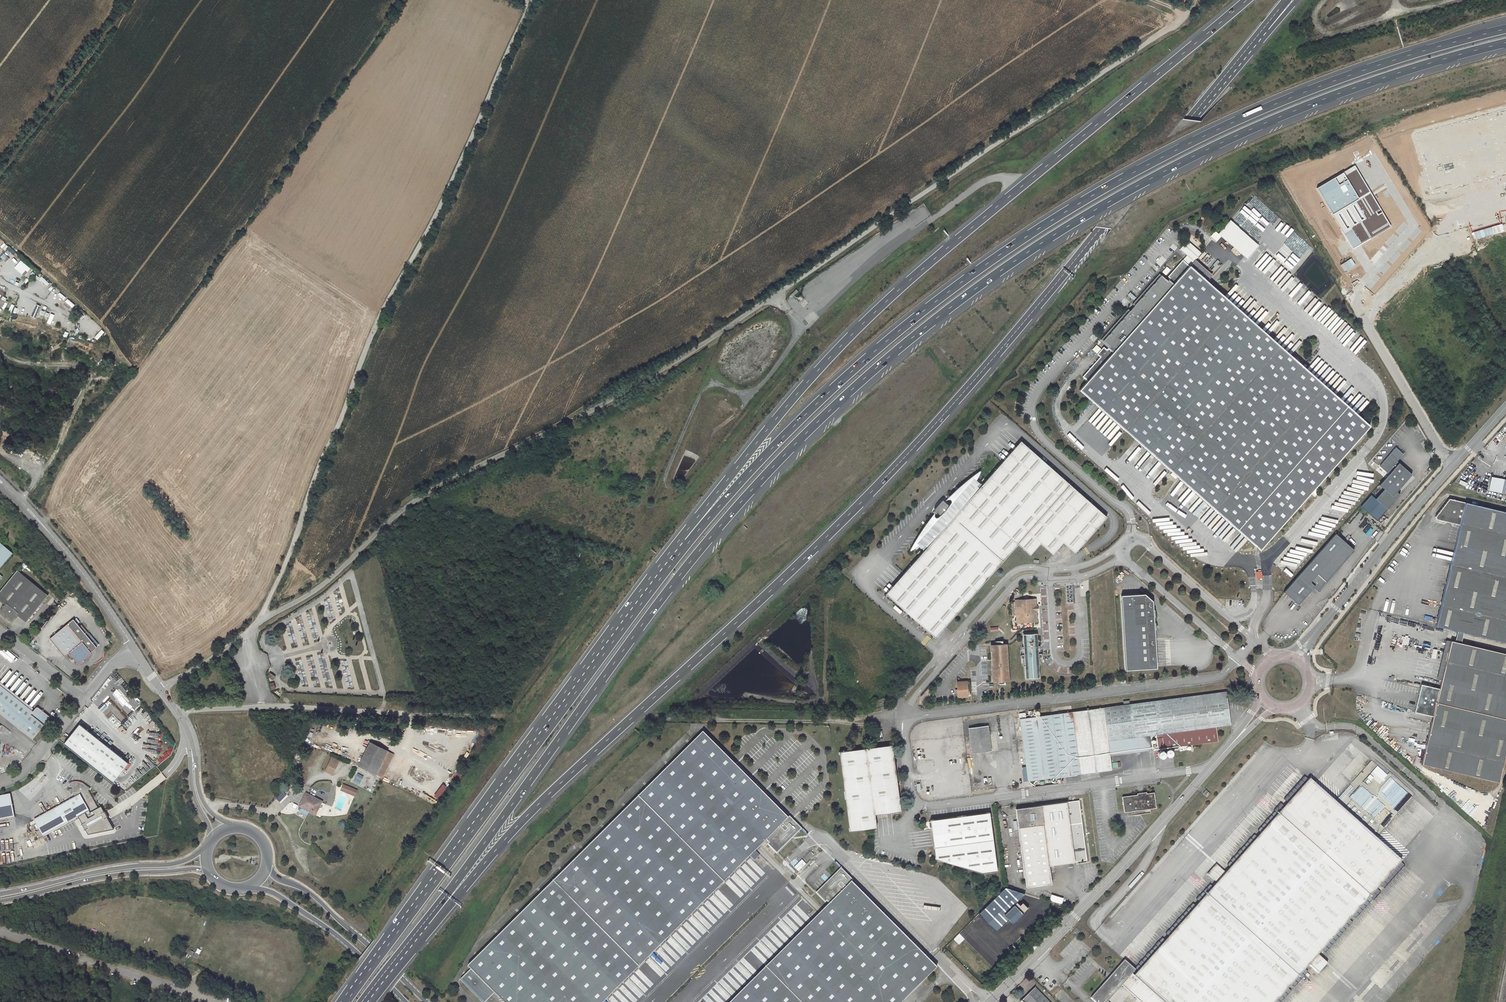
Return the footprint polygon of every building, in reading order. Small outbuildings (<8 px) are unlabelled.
[(1317,188),(1353,249),(1391,226),(1355,166),(1317,188)] [(930,215),(925,209),(922,211),(919,208),(903,219),(910,228),(912,227),(909,223),(919,216),(922,221),(930,215)] [(1231,218),(1219,232),(1227,239),(1239,226),(1231,218)] [(1289,270),(1239,226),(1227,239),(1276,284),(1289,270)] [(1183,258),(1190,264),(1202,251),(1188,239),(1180,247),(1187,253),(1183,258)] [(27,278),(33,270),(20,260),(14,268),(27,278)] [(1183,262),(1168,279),(1170,280),(1168,283),(1160,276),(1133,306),(1135,308),(1131,313),(1129,311),(1102,341),(1110,349),(1108,351),(1105,349),(1098,356),(1101,359),(1084,379),(1089,383),(1080,392),(1259,549),(1370,426),(1183,262)] [(94,337),(97,340),(105,332),(102,329),(94,337)] [(1024,446),(1018,440),(1000,460),(1007,466),(1024,446)] [(891,601),(935,638),(1016,543),(1029,554),(1039,542),(1051,553),(1061,541),(1074,551),(1105,515),(1024,446),(1007,466),(1000,460),(977,488),(974,486),(977,483),(971,478),(951,501),(952,502),(948,506),(940,499),(932,510),(939,517),(936,520),(935,519),(915,543),(921,548),(923,546),(926,548),(902,575),(909,581),(891,601)] [(1411,474),(1396,461),(1403,454),(1396,447),(1379,466),(1389,474),(1379,485),(1384,489),(1392,496),(1396,492),(1411,474)] [(1505,489),(1505,480),(1495,478),(1491,481),(1489,490),(1505,493),(1505,489)] [(1479,488),(1468,484),(1467,487),(1478,492),(1479,488)] [(1387,509),(1400,495),(1396,492),(1392,496),(1384,489),(1375,498),(1387,509)] [(1459,525),(1435,626),(1457,631),(1463,633),(1505,643),(1505,512),(1449,498),(1435,517),(1435,519),(1459,525)] [(1335,534),(1284,593),(1299,605),(1315,586),(1320,590),(1354,550),(1335,534)] [(13,554),(0,542),(0,569),(13,554)] [(6,617),(8,617),(12,620),(14,617),(14,615),(16,615),(26,622),(48,596),(17,570),(0,591),(0,601),(5,605),(4,605),(2,606),(2,608),(0,610),(4,613),(4,615),(6,617)] [(909,581),(902,575),(885,595),(891,601),(909,581)] [(1148,605),(1140,598),(1117,599),(1120,674),(1151,672),(1150,634),(1151,634),(1150,627),(1149,627),(1149,621),(1150,621),(1150,614),(1149,614),(1148,605)] [(1033,599),(1015,600),(1016,623),(1033,622),(1033,599)] [(50,638),(64,656),(69,653),(70,654),(69,656),(71,658),(73,658),(77,663),(81,664),(83,662),(83,660),(91,654),(91,652),(97,647),(73,619),(50,638)] [(1463,633),(1457,631),(1455,642),(1461,643),(1463,633)] [(1026,678),(1038,678),(1035,633),(1023,634),(1026,678)] [(1406,641),(1403,652),(1409,653),(1412,642),(1406,641)] [(1439,689),(1421,684),(1414,712),(1432,716),(1421,764),(1499,783),(1505,752),(1505,654),(1461,643),(1455,642),(1450,641),(1439,689)] [(1397,642),(1395,649),(1402,651),(1404,643),(1397,642)] [(1005,644),(991,645),(993,678),(992,678),(992,682),(1007,682),(1005,644)] [(1433,657),(1434,654),(1442,655),(1442,650),(1428,648),(1427,656),(1433,657)] [(966,681),(956,682),(957,690),(957,693),(957,697),(967,696),(966,681)] [(44,725),(49,718),(49,716),(38,707),(36,707),(33,711),(0,685),(0,714),(32,739),(44,725)] [(129,701),(119,690),(113,695),(117,699),(119,701),(123,706),(129,701)] [(1226,691),(1129,704),(1134,737),(1149,735),(1156,734),(1157,749),(1218,741),(1216,726),(1230,725),(1226,691)] [(1123,705),(1104,708),(1104,707),(1072,712),(1080,774),(1111,770),(1109,756),(1107,741),(1134,737),(1129,704),(1129,700),(1123,701),(1123,705)] [(1072,712),(1026,718),(1025,713),(1019,713),(1028,781),(1080,774),(1072,712)] [(63,744),(113,783),(128,763),(79,724),(63,744)] [(988,725),(968,728),(972,754),(991,751),(988,725)] [(778,852),(800,831),(788,818),(787,820),(702,735),(467,968),(470,971),(459,981),(480,1001),(604,1001),(766,841),(778,852)] [(1134,737),(1107,741),(1109,756),(1151,750),(1149,735),(1134,737)] [(388,751),(369,742),(358,765),(376,774),(387,751),(388,751)] [(892,810),(892,812),(901,811),(892,745),(839,752),(849,831),(876,827),(874,814),(876,814),(876,812),(892,810)] [(383,772),(385,773),(394,754),(387,751),(376,774),(381,777),(383,772)] [(354,783),(360,785),(363,776),(357,774),(354,783)] [(1308,780),(1306,778),(1286,800),(1288,802),(1308,780)] [(1309,779),(1308,780),(1288,802),(1284,807),(1260,833),(1256,838),(1230,868),(1225,873),(1216,864),(1207,874),(1216,883),(1212,887),(1199,902),(1195,906),(1169,936),(1164,941),(1138,971),(1134,976),(1132,974),(1135,970),(1124,960),(1090,998),(1095,1001),(1108,1001),(1107,1001),(1122,985),(1140,1001),(1276,1001),(1288,989),(1292,984),(1305,970),(1309,965),(1318,973),(1327,963),(1318,955),(1322,950),(1349,920),(1353,915),(1376,889),(1380,884),(1400,862),(1401,861),(1309,779)] [(88,791),(90,789),(84,784),(82,783),(76,782),(73,782),(69,783),(72,789),(71,794),(73,794),(74,798),(53,809),(62,826),(89,811),(85,804),(93,799),(88,791)] [(356,791),(343,785),(342,789),(347,791),(348,791),(349,793),(349,794),(354,796),(356,791)] [(283,792),(276,799),(279,803),(287,795),(283,792)] [(1137,794),(1122,797),(1124,812),(1156,808),(1154,792),(1146,793),(1137,794)] [(322,802),(305,794),(299,807),(309,811),(309,812),(310,810),(316,813),(322,802)] [(1025,880),(1050,876),(1049,865),(1074,862),(1087,860),(1079,800),(1015,809),(1025,880)] [(1284,807),(1282,805),(1258,831),(1260,833),(1284,807)] [(62,826),(53,809),(34,820),(43,837),(62,826)] [(989,812),(930,820),(931,828),(932,827),(932,829),(934,828),(936,846),(933,847),(935,859),(981,873),(997,871),(989,812)] [(1256,838),(1254,836),(1227,866),(1230,868),(1256,838)] [(754,860),(760,856),(757,852),(751,857),(754,860)] [(799,872),(806,864),(802,860),(794,867),(799,872)] [(1403,864),(1400,862),(1380,884),(1383,887),(1403,864)] [(825,900),(826,901),(827,903),(729,1001),(901,1001),(936,968),(851,882),(852,880),(840,868),(816,891),(825,900)] [(1050,876),(1025,880),(1026,887),(1051,884),(1050,876)] [(1212,887),(1210,885),(1197,900),(1199,902),(1212,887)] [(1379,891),(1376,889),(1353,915),(1355,917),(1379,891)] [(1064,898),(1052,894),(1050,899),(1062,903),(1064,898)] [(1195,906),(1193,904),(1166,934),(1169,936),(1195,906)] [(1325,952),(1351,922),(1349,920),(1322,950),(1325,952)] [(1164,941),(1162,939),(1136,969),(1138,971),(1164,941)] [(752,954),(749,958),(757,965),(760,961),(752,954)] [(1307,972),(1305,970),(1292,984),(1294,986),(1307,972)] [(1034,987),(1021,1001),(1022,1001),(1049,1001),(1034,987)] [(1288,989),(1276,1001),(1280,1001),(1290,991),(1288,989)]
